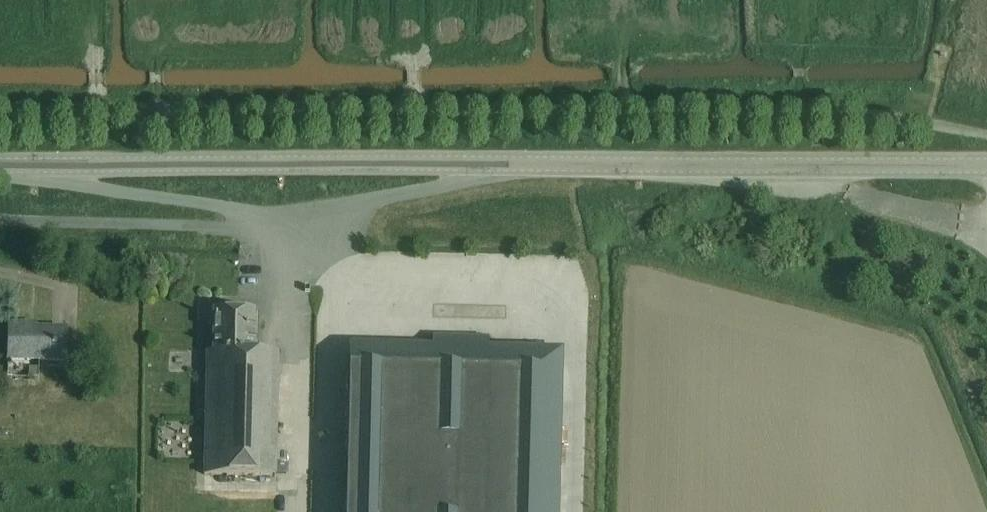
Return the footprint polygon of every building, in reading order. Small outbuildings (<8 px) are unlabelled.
[(204,474),(276,476),(279,354),(255,353),(255,312),(213,312),(212,352),(207,352),(204,474)] [(7,360),(65,362),(66,329),(36,328),(36,324),(8,323),(7,360)] [(347,511),(547,511),(550,360),(488,359),(488,337),(432,336),(432,357),(350,355),(347,511)]
